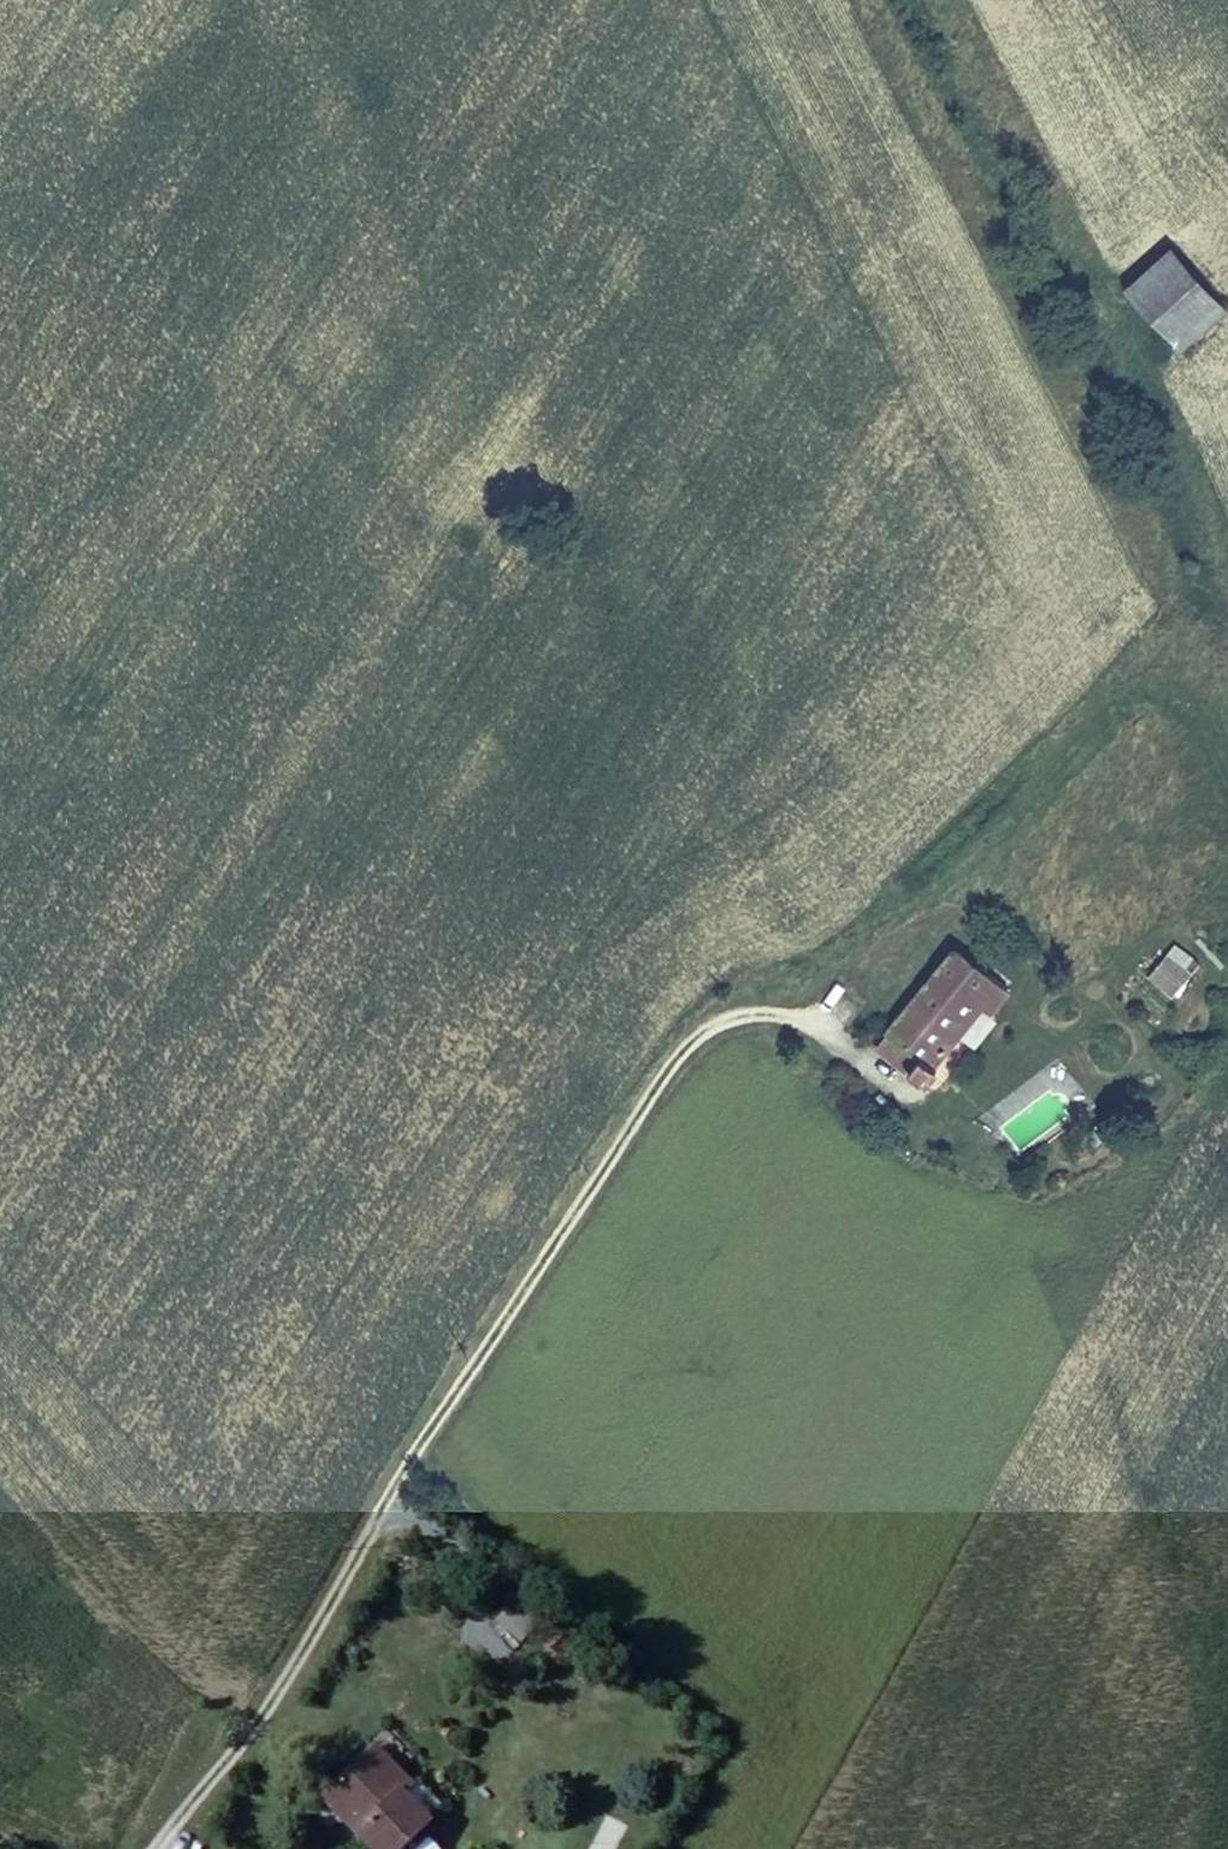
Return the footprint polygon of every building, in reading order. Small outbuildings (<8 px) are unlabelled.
[(1217,390),(1227,379),(1227,314),(1203,289),(1159,332),(1217,390)] [(955,948),(889,1029),(917,1052),(905,1067),(924,1083),(936,1068),(932,1064),(981,1004),(988,1010),(1005,989),(955,948)] [(1171,951),(1153,972),(1171,987),(1198,957),(1188,949),(1180,959),(1171,951)] [(917,1052),(889,1029),(876,1044),(905,1067),(917,1052)] [(517,1602),(498,1618),(517,1640),(535,1624),(517,1602)] [(389,1781),(398,1773),(381,1755),(373,1763),(389,1781)] [(373,1763),(342,1793),(378,1829),(365,1840),(373,1848),(413,1848),(433,1829),(407,1800),(415,1792),(398,1773),(389,1781),(373,1763)] [(588,1848),(614,1848),(626,1823),(604,1813),(588,1848)]
